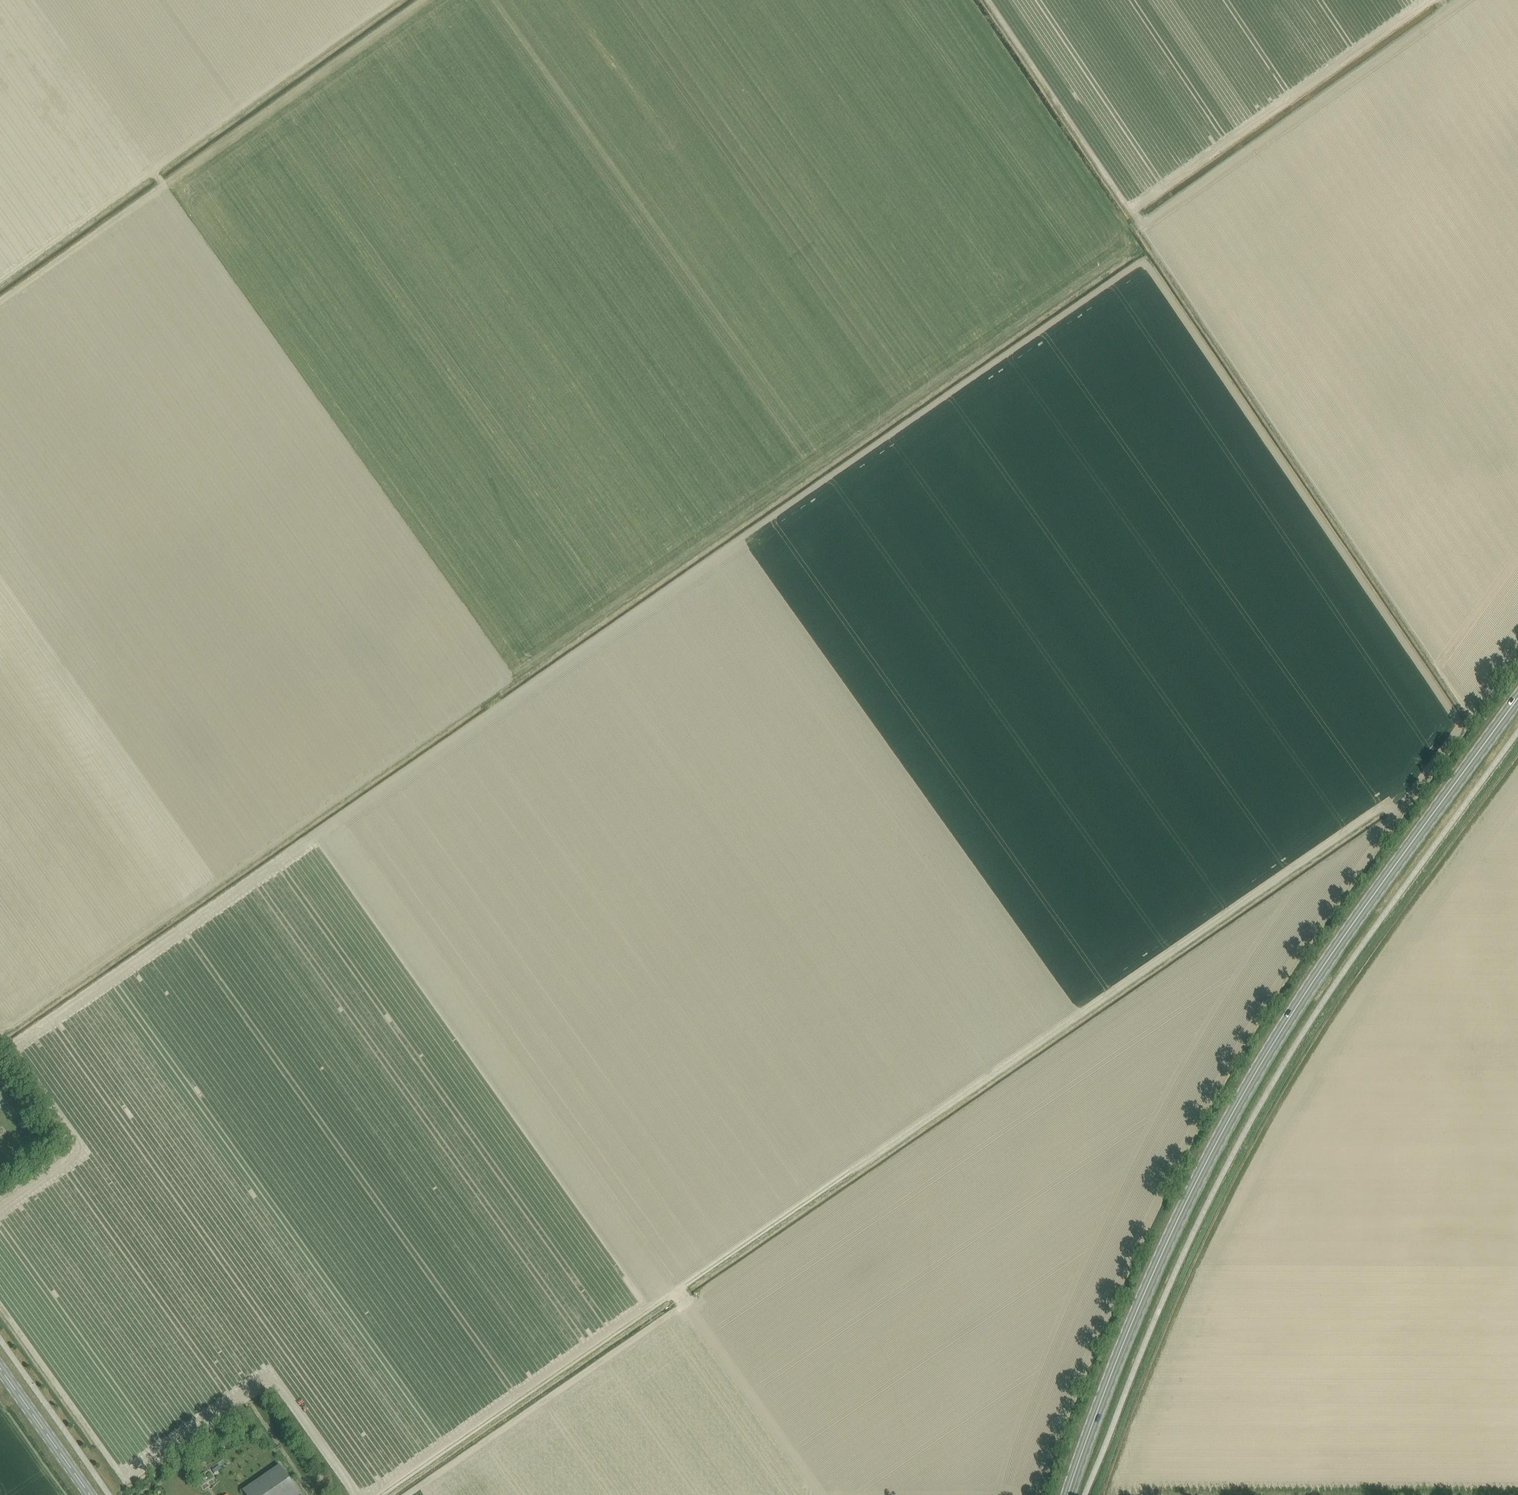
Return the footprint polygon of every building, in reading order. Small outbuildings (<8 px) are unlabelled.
[(280,1466),(243,1491),(245,1494),(300,1494),(280,1466)]
